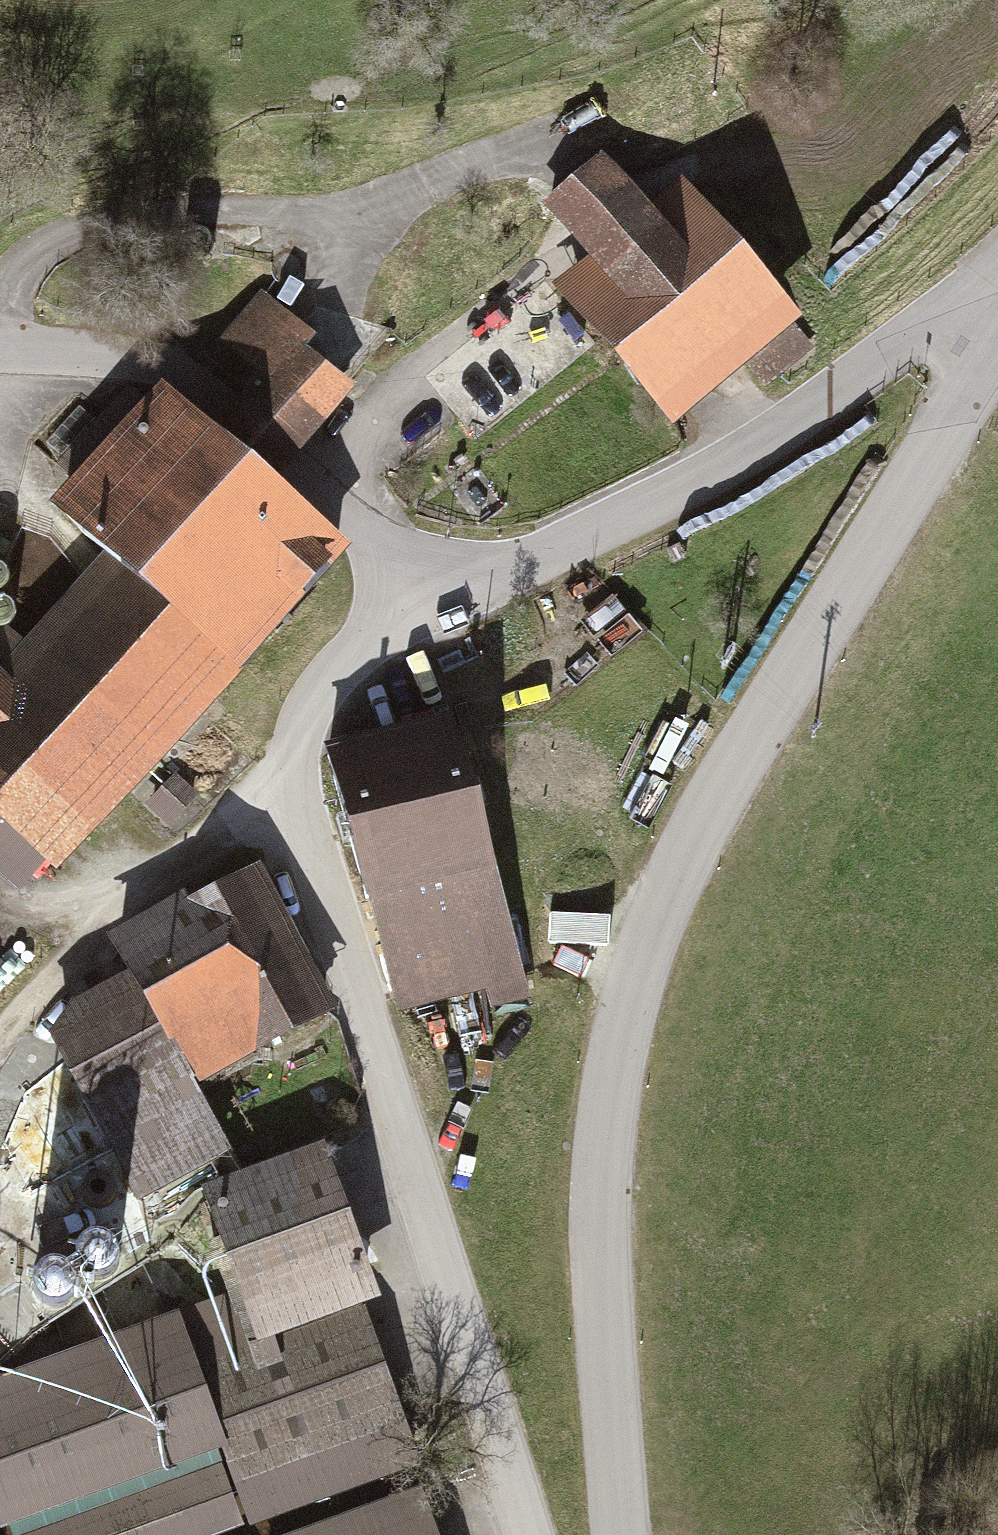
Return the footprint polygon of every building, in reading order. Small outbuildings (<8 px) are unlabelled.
[(658,212),(607,153),(547,205),(589,254),(553,285),(680,431),(752,369),(770,389),(815,350),(797,330),(808,320),(690,184),(658,212)] [(365,386),(263,298),(225,341),(263,373),(243,397),(307,453),(365,386)] [(166,391),(64,508),(115,553),(33,648),(8,627),(0,636),(0,840),(57,889),(351,551),(277,487),(213,431),(166,391)] [(307,453),(243,397),(231,410),(213,431),(277,487),(297,465),(307,453)] [(472,713),(336,743),(397,1020),(495,998),(499,1015),(526,1009),(523,992),(533,990),(472,713)] [(109,921),(129,958),(194,1075),(339,995),(259,850),(188,889),(184,880),(109,921)] [(136,1198),(231,1143),(194,1075),(129,958),(74,986),(48,1020),(86,1085),(24,1049),(0,1085),(0,1138),(65,1182),(105,1126),(136,1198)] [(328,1148),(204,1194),(243,1298),(183,1321),(183,1319),(0,1387),(0,1526),(3,1534),(251,1534),(428,1469),(368,1309),(386,1302),(328,1148)] [(30,1208),(40,1203),(45,1192),(41,1181),(31,1175),(19,1177),(11,1185),(11,1197),(19,1206),(30,1208)] [(67,1311),(78,1305),(82,1294),(78,1283),(68,1277),(56,1279),(49,1288),(48,1300),(56,1309),(67,1311)] [(33,1332),(43,1326),(47,1315),(44,1304),(34,1298),(22,1300),(14,1309),(14,1321),(22,1330),(33,1332)] [(17,1350),(21,1339),(18,1328),(7,1322),(0,1323),(0,1354),(7,1356),(17,1350)] [(299,1534),(438,1534),(423,1492),(299,1534)]
